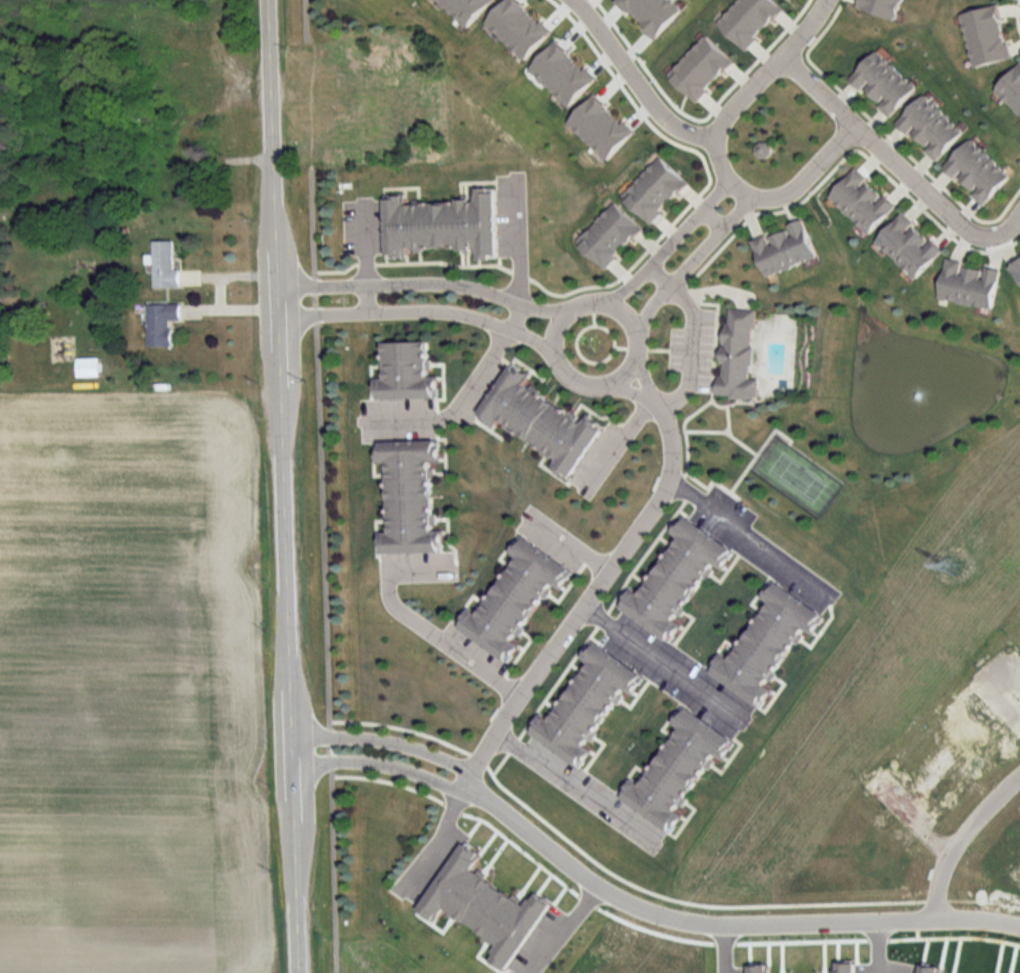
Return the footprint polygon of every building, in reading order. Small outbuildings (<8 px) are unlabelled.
[(848,78),(886,117),(914,90),(876,51),(848,78)] [(1019,63),(993,91),(1019,117),(1019,63)] [(166,86),(182,86),(182,74),(166,74),(166,86)] [(936,161),(962,131),(920,96),(894,126),(936,161)] [(941,170),(984,205),(1009,175),(967,140),(941,170)] [(621,196),(648,223),(686,184),(658,158),(621,196)] [(894,205),(854,168),(827,198),(867,235),(894,205)] [(495,188),(474,188),(474,202),(404,204),(404,197),(383,197),(384,258),(406,257),(406,250),(476,249),(476,260),(496,259),(495,188)] [(603,269),(641,229),(613,203),(575,243),(603,269)] [(940,251),(902,213),(874,241),(913,279),(940,251)] [(803,222),(752,237),(764,276),(815,260),(803,222)] [(173,270),(173,241),(153,241),(153,288),(179,288),(179,270),(173,270)] [(1008,266),(1019,281),(1019,256),(1008,266)] [(991,309),(998,270),(944,260),(937,299),(991,309)] [(147,347),(171,347),(171,321),(180,321),(180,304),(147,304),(147,347)] [(753,310),(723,309),(720,398),(756,399),(756,379),(751,379),(753,310)] [(381,400),(436,399),(436,378),(427,378),(426,342),(380,343),(381,400)] [(99,358),(76,358),(76,377),(99,377),(99,358)] [(568,480),(601,427),(585,416),(581,422),(523,386),(529,375),(509,363),(476,417),(495,428),(497,424),(555,460),(549,468),(568,480)] [(384,464),(385,553),(440,553),(440,532),(431,532),(431,464),(438,463),(438,442),(376,442),(376,464),(384,464)] [(616,608),(665,640),(713,566),(721,571),(734,551),(682,517),(669,536),(674,540),(637,596),(628,590),(616,608)] [(571,572),(518,537),(507,555),(512,559),(474,616),(466,610),(454,628),(504,661),(552,587),(558,591),(571,572)] [(708,673),(756,705),(805,632),(811,636),(823,617),(772,582),(759,600),(765,604),(726,661),(719,657),(708,673)] [(644,678),(591,642),(578,660),(585,665),(546,722),(538,716),(527,732),(579,767),(589,752),(584,749),(623,692),(631,697),(644,678)] [(734,743),(682,708),(670,725),(676,729),(637,787),(630,782),(616,802),(663,834),(714,758),(721,762),(734,743)]
